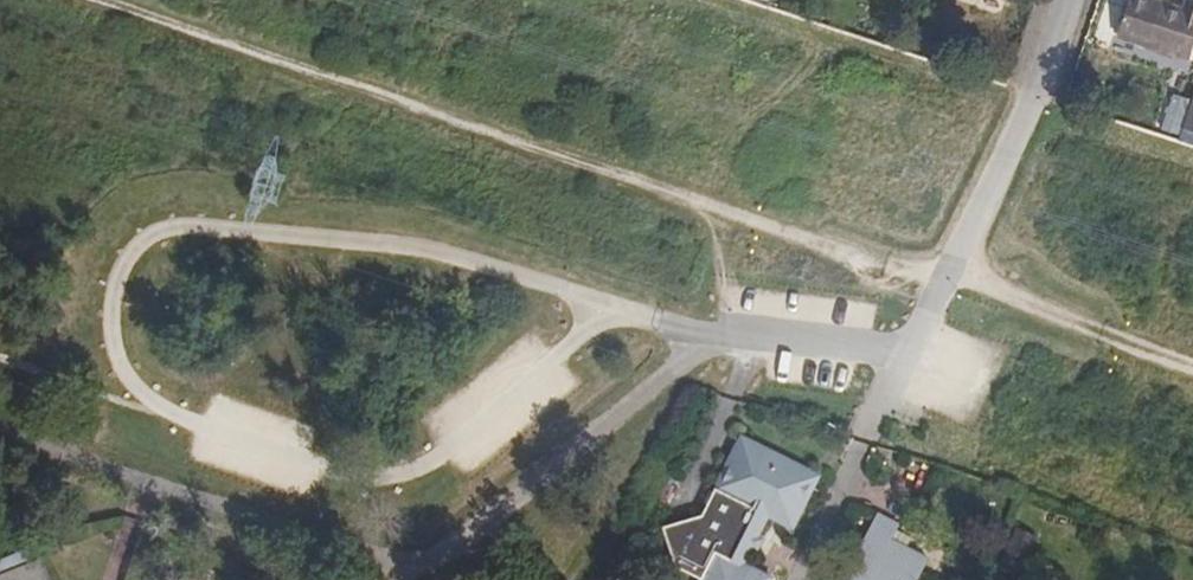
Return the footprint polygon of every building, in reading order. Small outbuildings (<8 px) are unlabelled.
[(1179,67),(1192,29),(1192,12),(1179,7),(1175,17),(1126,1),(1111,43),(1179,67)] [(1174,129),(1191,135),(1192,129),(1192,98),(1185,95),(1174,129)] [(703,517),(663,528),(676,568),(699,579),(764,579),(721,558),(732,538),(737,528),(747,507),(793,530),(819,477),(741,438),(703,517)] [(927,502),(942,510),(948,500),(933,492),(927,502)] [(928,561),(891,542),(898,527),(879,517),(871,532),(870,531),(846,579),(848,579),(919,579),(928,561)] [(743,531),(737,528),(732,538),(738,541),(743,531)] [(43,563),(1,579),(50,579),(43,563)]
